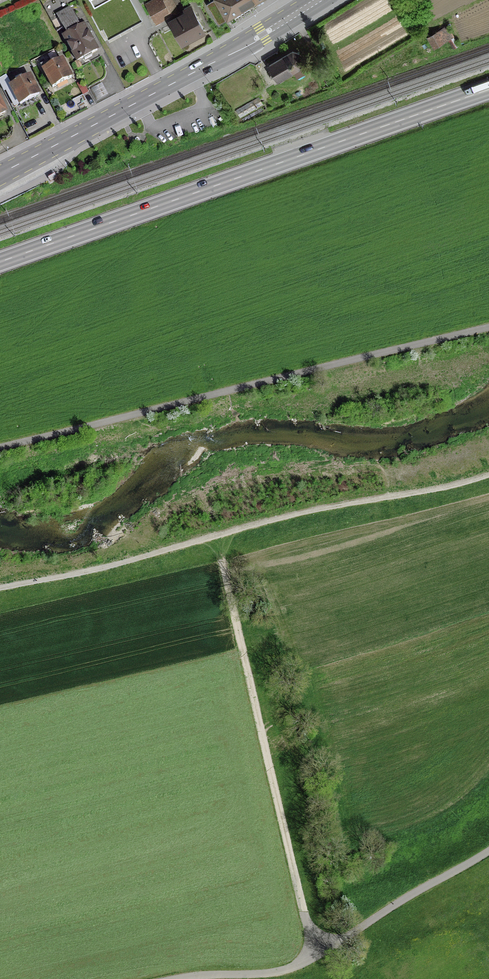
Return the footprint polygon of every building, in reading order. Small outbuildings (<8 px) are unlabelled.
[(95,9),(91,11),(110,44),(144,24),(130,0),(90,0),(95,9)] [(144,4),(152,19),(173,8),(169,0),(153,0),(144,4)] [(206,3),(217,23),(255,0),(211,0),(206,3)] [(66,30),(61,34),(76,61),(83,58),(84,60),(90,56),(89,54),(100,48),(85,20),(80,23),(70,5),(56,13),(66,30)] [(185,13),(169,22),(180,43),(202,30),(189,6),(183,9),(185,13)] [(445,27),(427,38),(433,49),(452,38),(445,27)] [(270,77),(273,75),(276,80),(292,71),(296,78),(303,74),(299,67),(299,66),(301,60),(298,54),(291,52),(268,66),(271,71),(267,73),(270,77)] [(61,57),(41,67),(51,88),(71,78),(61,57)] [(29,76),(10,86),(18,103),(38,93),(29,76)] [(257,98),(235,110),(239,118),(262,105),(257,98)]
